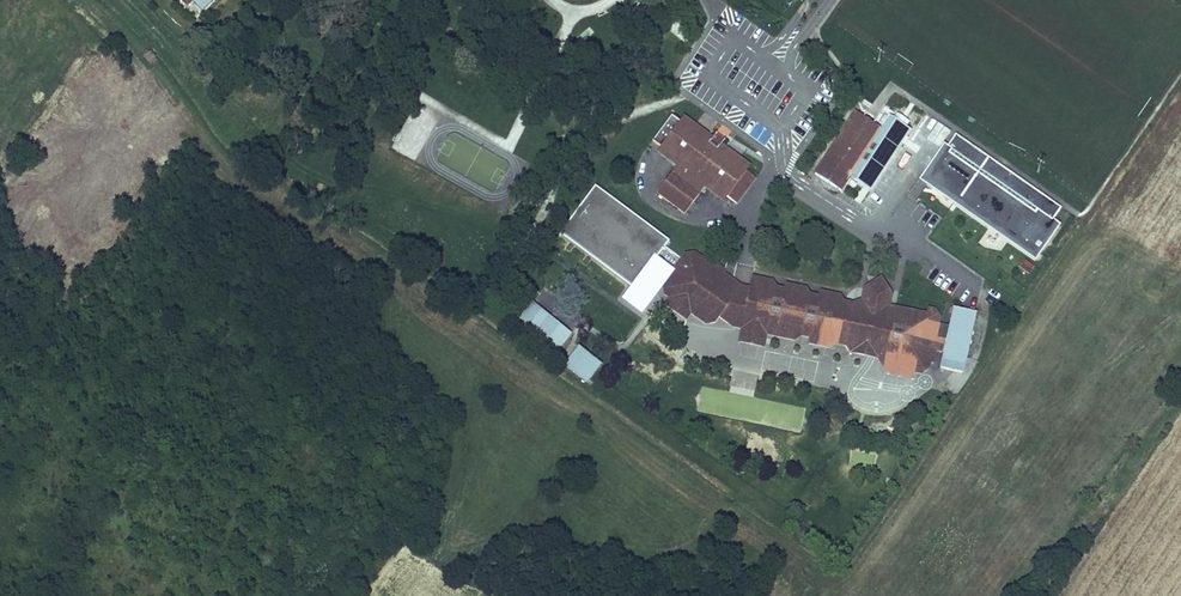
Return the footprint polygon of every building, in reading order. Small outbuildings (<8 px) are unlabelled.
[(888,115),(880,127),(854,111),(816,172),(842,188),(850,176),(870,189),(909,128),(888,115)] [(724,199),(736,207),(747,191),(737,184),(745,173),(747,170),(719,151),(724,144),(716,138),(712,145),(683,124),(678,131),(668,126),(658,139),(667,147),(661,156),(678,168),(657,198),(685,219),(705,191),(722,202),(724,199)] [(1054,218),(1062,207),(954,133),(947,144),(943,141),(918,178),(1035,260),(1061,223),(1054,218)] [(737,184),(747,191),(754,181),(745,173),(737,184)] [(629,289),(632,292),(656,260),(669,244),(595,188),(558,235),(629,289)] [(941,340),(943,327),(939,326),(941,317),(937,310),(928,309),(927,314),(891,307),(893,295),(882,278),(863,289),(861,301),(854,304),(843,302),(839,296),(820,291),(818,297),(809,295),(807,289),(786,285),(785,289),(776,287),(773,282),(752,277),(750,288),(741,286),(726,276),(725,270),(720,266),(714,267),(696,254),(684,256),(672,272),(661,287),(664,289),(664,297),(668,301),(663,307),(688,323),(692,317),(706,327),(717,325),(720,321),(726,327),(732,316),(781,327),(778,341),(796,344),(803,339),(809,340),(808,347),(828,351),(835,346),(845,348),(849,355),(868,358),(871,343),(875,341),(876,335),(889,338),(886,354),(904,358),(902,364),(917,367),(915,375),(922,376),(930,373),(932,365),(936,366),(938,353),(942,354),(945,340),(941,340)] [(672,272),(656,260),(632,292),(629,289),(620,301),(642,317),(664,289),(661,287),(672,272)] [(570,337),(532,308),(518,327),(555,356),(570,337)] [(943,354),(940,370),(964,375),(977,314),(953,309),(949,328),(943,354)] [(732,316),(726,327),(730,330),(735,332),(740,332),(738,344),(765,349),(767,339),(778,341),(781,327),(732,316)] [(949,328),(943,327),(941,340),(945,340),(942,354),(943,354),(949,328)] [(917,367),(902,364),(904,358),(886,354),(889,338),(876,335),(875,341),(871,343),(868,358),(877,360),(887,375),(914,381),(915,375),(917,367)] [(585,386),(601,368),(577,348),(562,366),(585,386)]
